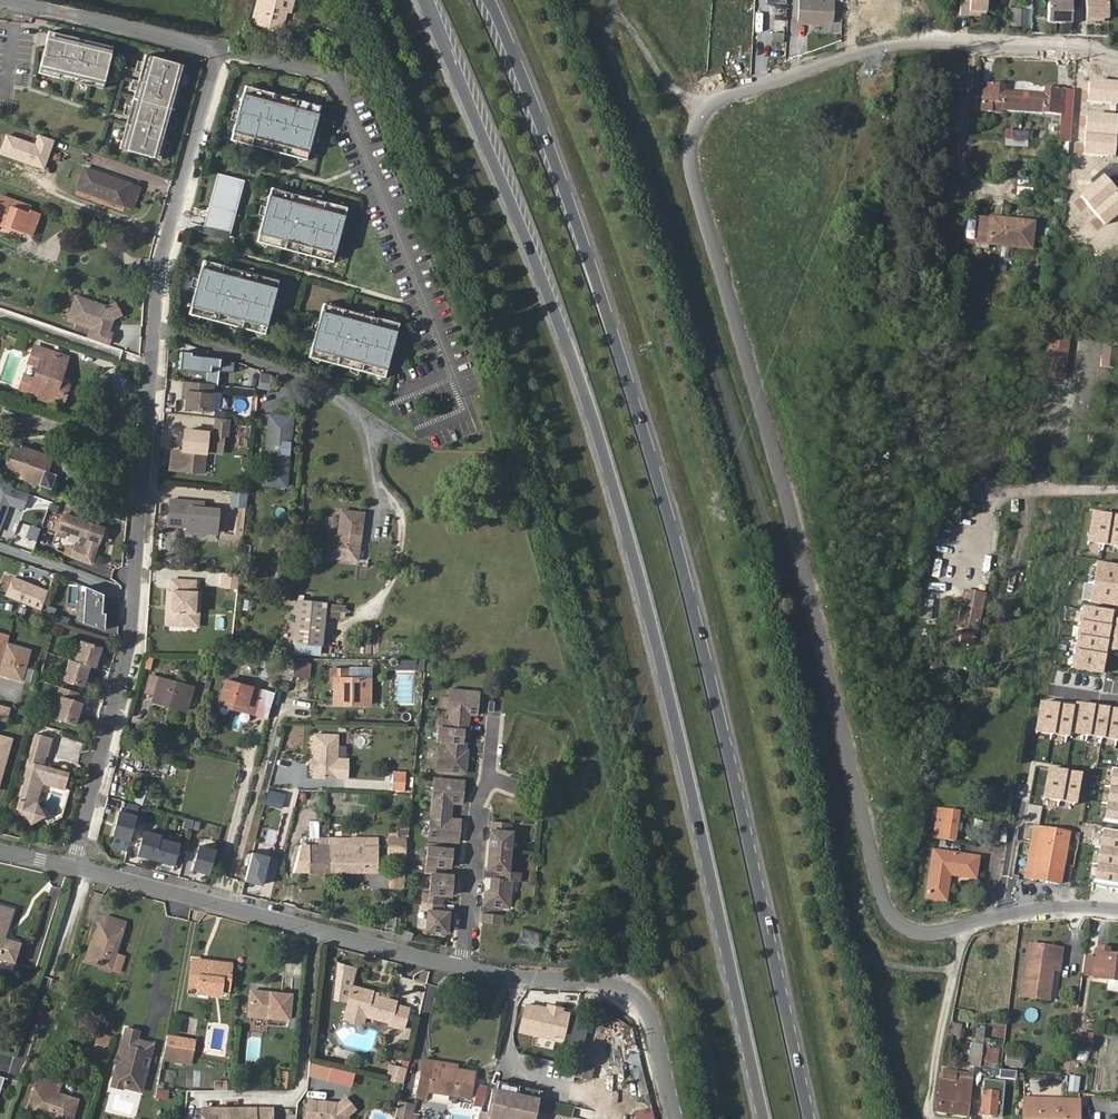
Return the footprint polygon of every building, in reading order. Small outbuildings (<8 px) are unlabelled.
[(800,20),(833,22),(835,0),(800,0),(800,20)] [(960,14),(969,15),(970,11),(986,13),(987,0),(961,0),(960,14)] [(1106,0),(1084,0),(1085,24),(1094,23),(1094,20),(1107,19),(1106,0)] [(282,4),(269,1),(262,25),(276,28),(282,4)] [(1071,23),(1071,4),(1048,3),(1048,23),(1071,23)] [(1032,8),(1015,7),(1014,25),(1021,25),(1021,27),(1031,28),(1032,8)] [(112,47),(48,32),(38,73),(102,89),(112,47)] [(185,67),(144,56),(139,76),(118,149),(159,160),(185,67)] [(234,133),(310,154),(325,101),(250,79),(234,133)] [(1117,83),(1088,81),(1087,104),(1116,106),(1117,83)] [(1021,111),(1023,90),(1004,89),(1004,83),(982,82),(982,100),(982,109),(1021,111)] [(1042,92),(1023,90),(1021,111),(1060,113),(1061,117),(1071,118),(1073,87),(1043,87),(1042,92)] [(1116,118),(1085,115),(1084,134),(1115,137),(1116,118)] [(1071,124),(1061,123),(1060,138),(1070,139),(1071,124)] [(1113,158),(1115,137),(1084,134),(1082,155),(1113,158)] [(5,136),(0,151),(0,154),(45,170),(56,141),(38,135),(34,146),(5,136)] [(83,168),(77,189),(128,205),(134,186),(83,168)] [(232,228),(247,175),(221,168),(206,220),(232,228)] [(1102,177),(1079,196),(1092,212),(1115,193),(1102,177)] [(259,235),(334,257),(350,203),(274,181),(259,235)] [(1092,212),(1103,226),(1117,214),(1117,197),(1115,193),(1092,212)] [(27,213),(28,210),(30,207),(0,196),(0,203),(27,213)] [(32,237),(40,214),(28,210),(27,213),(0,203),(0,225),(32,237)] [(1019,223),(989,220),(975,218),(972,241),(986,242),(1028,246),(1030,222),(1020,221),(1019,223)] [(189,307),(265,329),(281,276),(205,254),(189,307)] [(110,323),(112,317),(107,306),(75,296),(68,319),(91,327),(87,337),(106,344),(110,332),(107,332),(104,331),(106,325),(110,323)] [(309,353),(384,375),(400,321),(325,300),(309,353)] [(120,313),(114,302),(107,306),(112,317),(120,313)] [(1045,377),(1065,380),(1070,338),(1050,335),(1045,377)] [(65,358),(32,347),(27,363),(38,367),(33,380),(22,376),(18,387),(61,400),(66,386),(57,383),(65,358)] [(232,369),(234,359),(220,357),(220,355),(191,351),(191,348),(181,347),(181,348),(180,348),(178,364),(179,364),(179,365),(206,368),(205,380),(213,381),(217,382),(218,367),(232,369)] [(1090,368),(1092,349),(1075,347),(1073,366),(1090,368)] [(270,390),(273,375),(263,372),(260,388),(270,390)] [(209,409),(213,381),(205,380),(183,377),(181,387),(186,387),(183,405),(209,409)] [(1040,387),(1039,405),(1056,406),(1057,388),(1040,387)] [(226,430),(227,417),(214,415),(213,429),(222,430),(226,430)] [(288,430),(289,422),(270,420),(269,429),(288,430)] [(1074,439),(1076,423),(1061,421),(1058,437),(1074,439)] [(222,430),(213,429),(184,427),(182,445),(171,444),(170,462),(204,465),(205,443),(221,445),(222,430)] [(265,462),(284,464),(288,430),(269,429),(265,462)] [(12,446),(4,473),(50,487),(53,476),(44,472),(49,456),(23,447),(21,449),(12,446)] [(8,486),(3,501),(17,506),(32,511),(37,497),(8,486)] [(245,507),(246,492),(232,490),(230,506),(245,507)] [(216,519),(218,507),(202,505),(189,504),(190,498),(170,496),(167,522),(186,524),(186,528),(208,530),(209,518),(216,519)] [(3,501),(0,508),(0,531),(7,533),(17,506),(3,501)] [(331,532),(329,554),(360,557),(364,509),(342,507),(340,533),(331,532)] [(1090,512),(1084,544),(1117,550),(1117,517),(1090,512)] [(64,513),(58,533),(66,535),(67,529),(89,535),(86,545),(77,543),(74,553),(94,559),(104,524),(64,513)] [(940,532),(946,533),(949,517),(943,517),(940,532)] [(209,518),(208,530),(215,531),(216,519),(209,518)] [(873,564),(887,566),(889,550),(875,548),(873,564)] [(1094,563),(1087,603),(1117,608),(1117,567),(1094,563)] [(236,589),(237,574),(224,572),(222,587),(236,589)] [(50,591),(14,576),(6,596),(41,611),(50,591)] [(929,578),(928,586),(944,588),(945,581),(929,578)] [(194,581),(170,579),(169,589),(167,589),(166,603),(169,603),(169,610),(166,610),(165,623),(186,624),(186,617),(192,612),(194,612),(195,591),(193,591),(194,581)] [(104,595),(82,585),(81,622),(103,629),(104,595)] [(987,594),(964,591),(958,628),(981,632),(987,594)] [(326,600),(299,597),(295,638),(322,641),(326,600)] [(331,603),(329,617),(346,619),(348,605),(331,603)] [(1113,613),(1080,607),(1068,670),(1101,676),(1113,613)] [(196,625),(197,613),(194,612),(192,612),(186,617),(186,624),(196,625)] [(1114,620),(1109,650),(1117,651),(1117,620),(1114,620)] [(322,641),(295,638),(294,649),(321,651),(322,641)] [(82,687),(88,667),(93,668),(99,647),(77,641),(71,662),(66,661),(60,681),(82,687)] [(5,643),(0,660),(0,674),(20,679),(28,650),(5,643)] [(277,663),(259,659),(256,673),(273,677),(277,663)] [(351,699),(371,699),(371,676),(350,677),(350,668),(329,668),(329,677),(333,677),(333,702),(351,702),(351,699)] [(185,710),(191,687),(150,674),(146,691),(154,694),(152,700),(185,710)] [(218,703),(252,714),(259,690),(224,679),(218,703)] [(463,760),(465,739),(460,739),(462,728),(466,728),(467,711),(472,712),(474,700),(476,700),(477,690),(448,687),(446,710),(448,710),(447,717),(437,716),(435,737),(445,738),(445,746),(437,745),(435,767),(464,770),(465,760),(463,760)] [(76,726),(82,703),(75,702),(77,693),(59,688),(50,719),(76,726)] [(252,714),(267,718),(274,694),(259,690),(252,714)] [(1037,701),(1032,733),(1067,739),(1068,733),(1117,741),(1117,710),(1072,703),(1072,707),(1037,701)] [(51,734),(35,729),(24,771),(25,772),(16,804),(19,805),(18,809),(26,811),(31,819),(44,812),(37,798),(42,779),(64,785),(68,768),(42,761),(45,751),(46,751),(51,734)] [(318,732),(318,756),(317,763),(317,772),(338,772),(339,733),(318,732)] [(1080,774),(1047,769),(1041,800),(1075,806),(1080,774)] [(1110,770),(1102,822),(1117,824),(1117,771),(1110,770)] [(408,791),(408,771),(393,771),(393,791),(408,791)] [(455,829),(456,817),(448,816),(450,799),(458,800),(459,788),(461,789),(462,779),(433,776),(427,836),(456,839),(457,829),(455,829)] [(142,790),(139,790),(136,803),(141,804),(144,792),(142,790)] [(934,837),(954,839),(958,810),(939,808),(934,837)] [(135,815),(118,810),(111,835),(128,839),(135,815)] [(508,869),(512,829),(510,829),(510,821),(491,819),(486,867),(500,869),(499,876),(491,875),(489,891),(484,891),(483,903),(509,905),(511,878),(519,878),(519,870),(508,869)] [(1059,881),(1067,832),(1040,828),(1032,877),(1059,881)] [(159,834),(143,830),(137,853),(153,857),(159,837),(159,834)] [(1100,831),(1093,882),(1117,886),(1117,834),(1100,831)] [(396,880),(402,880),(404,832),(387,832),(386,853),(396,853),(396,880)] [(330,842),(329,872),(377,873),(378,837),(341,836),(341,842),(330,842)] [(178,842),(159,837),(153,857),(173,862),(178,842)] [(309,872),(329,872),(330,842),(318,842),(310,842),(309,872)] [(215,848),(198,843),(192,867),(208,871),(215,848)] [(449,892),(451,873),(443,872),(444,864),(448,864),(450,846),(426,844),(424,870),(430,870),(428,890),(422,890),(420,906),(426,907),(424,927),(445,929),(448,909),(440,908),(441,892),(449,892)] [(270,855),(252,850),(245,878),(262,883),(270,855)] [(925,901),(944,904),(948,878),(964,880),(975,881),(978,862),(931,856),(925,901)] [(402,890),(402,880),(396,880),(387,879),(387,889),(402,890)] [(0,903),(0,956),(22,963),(28,943),(10,937),(18,909),(0,903)] [(500,922),(501,914),(482,911),(481,921),(500,922)] [(96,940),(90,961),(110,966),(125,917),(106,912),(103,920),(97,918),(91,939),(96,940)] [(86,960),(90,961),(96,940),(91,939),(86,960)] [(1055,959),(1062,961),(1064,945),(1032,941),(1024,993),(1049,996),(1053,969),(1055,959)] [(1097,949),(1096,960),(1094,979),(1117,981),(1117,956),(1107,955),(1108,949),(1097,949)] [(1061,970),(1062,961),(1055,959),(1053,969),(1061,970)] [(1094,979),(1096,960),(1084,959),(1082,978),(1094,979)] [(198,990),(218,991),(227,992),(229,964),(205,961),(205,964),(199,963),(199,962),(191,962),(187,994),(196,995),(198,990)] [(353,987),(348,1009),(368,1014),(367,1017),(392,1023),(391,1027),(404,1030),(410,1009),(396,1006),(397,1002),(377,996),(378,993),(353,987)] [(248,1018),(288,1022),(291,997),(250,993),(248,1018)] [(571,1012),(525,1001),(517,1033),(563,1044),(571,1012)] [(957,1047),(959,1025),(951,1024),(948,1046),(957,1047)] [(126,1028),(111,1082),(142,1090),(153,1044),(138,1040),(140,1032),(126,1028)] [(983,1037),(984,1029),(976,1028),(974,1036),(983,1037)] [(92,1048),(105,1052),(111,1034),(97,1029),(92,1048)] [(166,1035),(163,1054),(177,1055),(179,1037),(166,1035)] [(1092,1036),(1081,1035),(1079,1052),(1091,1052),(1092,1036)] [(970,1060),(975,1060),(996,1060),(999,1045),(982,1042),(983,1037),(974,1036),(970,1060)] [(179,1037),(177,1055),(191,1058),(194,1039),(179,1037)] [(639,1052),(630,1054),(635,1077),(644,1074),(639,1052)] [(1024,1055),(1006,1052),(1005,1065),(1022,1067),(1024,1055)] [(957,1073),(973,1076),(975,1066),(975,1060),(970,1060),(967,1060),(966,1070),(957,1069),(957,1073)] [(458,1070),(459,1065),(431,1061),(429,1073),(437,1075),(439,1067),(458,1070)] [(329,1067),(310,1062),(309,1075),(326,1080),(329,1067)] [(593,1067),(575,1064),(572,1076),(591,1079),(593,1067)] [(404,1084),(407,1070),(391,1066),(388,1080),(404,1084)] [(471,1099),(475,1072),(458,1070),(439,1067),(437,1075),(429,1073),(428,1078),(416,1076),(414,1091),(426,1093),(471,1099)] [(968,1115),(971,1094),(973,1076),(957,1073),(957,1069),(942,1067),(936,1111),(968,1115)] [(997,1078),(1015,1079),(1015,1071),(998,1070),(997,1078)] [(1080,1074),(1070,1073),(1068,1087),(1079,1088),(1080,1074)] [(33,1094),(28,1110),(50,1117),(51,1115),(65,1118),(71,1118),(78,1098),(58,1092),(61,1082),(39,1075),(36,1085),(40,1086),(37,1095),(33,1094)] [(289,1076),(280,1075),(279,1086),(287,1087),(289,1076)] [(215,1090),(228,1090),(228,1080),(215,1080),(215,1090)] [(158,1089),(157,1099),(169,1100),(169,1090),(158,1089)] [(426,1093),(414,1091),(412,1100),(424,1103),(426,1093)] [(490,1118),(496,1118),(532,1118),(535,1097),(494,1091),(490,1118)] [(998,1095),(981,1094),(980,1114),(996,1116),(998,1095)] [(1022,1118),(1077,1118),(1078,1099),(1060,1098),(1024,1096),(1022,1118)] [(306,1102),(304,1118),(347,1118),(346,1118),(354,1111),(344,1099),(335,1106),(306,1102)] [(416,1104),(401,1100),(396,1116),(407,1118),(412,1118),(416,1104)] [(638,1118),(655,1118),(654,1107),(636,1110),(638,1118)] [(202,1108),(202,1118),(272,1118),(271,1108),(202,1108)] [(278,1108),(278,1118),(295,1118),(295,1108),(278,1108)]
